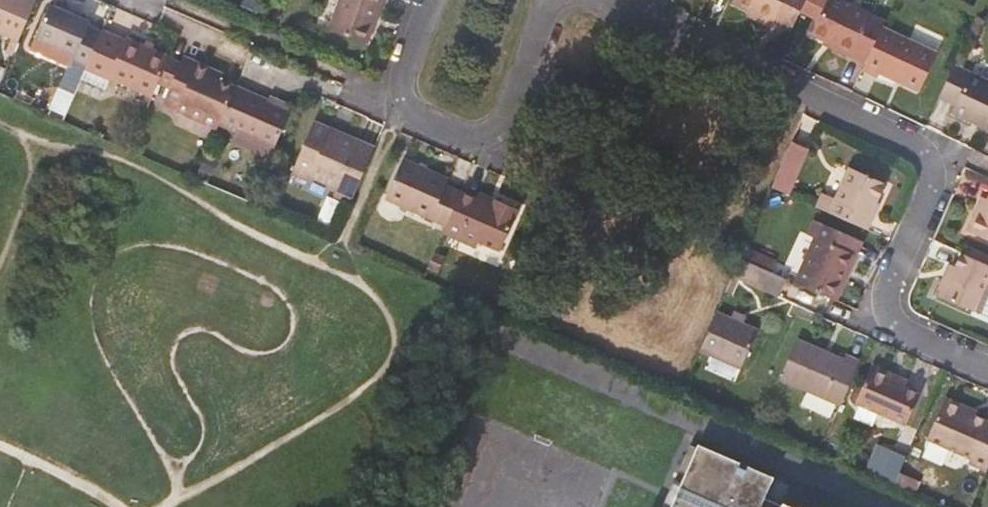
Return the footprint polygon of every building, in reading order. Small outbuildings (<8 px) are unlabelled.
[(37,0),(0,0),(0,32),(13,37),(8,48),(15,51),(19,40),(37,0)] [(388,0),(346,0),(335,32),(373,45),(388,0)] [(792,29),(800,11),(805,0),(733,0),(732,1),(752,10),(773,20),(792,29)] [(814,18),(822,0),(805,0),(800,11),(814,18)] [(834,50),(864,64),(876,38),(880,30),(883,23),(833,0),(828,0),(818,20),(812,34),(825,39),(837,45),(834,50)] [(818,20),(828,0),(822,0),(814,18),(818,20)] [(243,17),(261,23),(266,9),(248,2),(243,17)] [(74,16),(62,11),(51,6),(32,51),(47,57),(53,44),(78,55),(77,57),(88,62),(91,55),(102,30),(90,25),(91,23),(74,16)] [(64,7),(62,11),(74,16),(76,12),(64,7)] [(771,25),(773,20),(752,10),(749,14),(771,25)] [(116,66),(112,77),(154,95),(171,56),(129,38),(128,41),(102,30),(91,55),(116,66)] [(935,55),(880,30),(876,38),(864,64),(860,71),(878,79),(880,74),(918,92),(935,55)] [(823,45),(834,50),(837,45),(825,39),(823,45)] [(777,45),(773,55),(778,57),(783,47),(777,45)] [(116,66),(91,55),(88,62),(81,79),(106,90),(112,77),(116,66)] [(184,58),(168,96),(182,102),(178,111),(218,128),(219,125),(236,87),(221,81),(207,75),(210,69),(184,58)] [(953,67),(938,99),(953,106),(950,113),(987,131),(987,83),(953,67)] [(224,74),(210,69),(207,75),(221,81),(224,74)] [(554,69),(549,85),(557,88),(563,73),(554,69)] [(292,109),(268,99),(237,85),(236,87),(219,125),(238,133),(234,143),(270,158),(292,109)] [(272,91),(268,99),(292,109),(294,101),(272,91)] [(164,106),(178,111),(182,102),(168,96),(164,106)] [(330,132),(331,128),(316,121),(295,173),(309,179),(311,174),(338,185),(335,194),(352,201),(375,146),(359,139),(358,143),(330,132)] [(359,139),(331,128),(330,132),(358,143),(359,139)] [(808,148),(792,141),(772,187),(787,193),(808,148)] [(219,161),(206,155),(199,169),(213,175),(219,161)] [(449,179),(426,169),(419,166),(403,159),(386,200),(446,227),(461,193),(446,186),(449,179)] [(836,198),(830,212),(867,228),(873,214),(870,212),(875,199),(883,182),(850,167),(842,185),(836,198)] [(824,192),(818,206),(830,212),(836,198),(824,192)] [(476,199),(461,193),(446,227),(443,234),(479,249),(483,243),(504,252),(521,211),(496,201),(493,207),(476,199)] [(479,193),(476,199),(493,207),(496,201),(479,193)] [(979,203),(986,205),(987,200),(987,198),(982,195),(979,203)] [(879,201),(875,199),(870,212),(873,214),(879,201)] [(986,205),(979,203),(968,225),(987,234),(987,200),(986,205)] [(817,238),(797,282),(831,297),(836,300),(844,279),(840,277),(858,238),(816,219),(810,234),(817,238)] [(862,239),(858,238),(840,277),(844,279),(862,239)] [(966,244),(961,253),(972,258),(976,249),(966,244)] [(751,262),(756,251),(748,247),(742,258),(751,262)] [(976,249),(972,258),(987,265),(987,254),(976,249)] [(777,260),(756,251),(751,262),(773,272),(777,260)] [(445,257),(434,253),(428,268),(439,272),(445,257)] [(943,273),(935,292),(987,314),(987,312),(987,265),(972,258),(961,253),(955,267),(950,277),(943,273)] [(780,295),(788,279),(773,272),(751,262),(742,258),(741,258),(733,275),(780,295)] [(948,263),(943,273),(950,277),(955,267),(948,263)] [(758,329),(717,311),(700,350),(741,367),(758,329)] [(780,379),(841,405),(861,359),(847,354),(845,359),(798,339),(780,379)] [(895,382),(897,376),(873,366),(854,408),(903,430),(919,393),(905,386),(895,382)] [(908,381),(897,376),(895,382),(905,386),(908,381)] [(987,470),(987,467),(987,422),(974,416),(963,412),(965,406),(946,397),(927,439),(970,458),(968,462),(987,470)] [(975,410),(965,406),(963,412),(974,416),(975,410)] [(783,503),(782,506),(765,499),(774,479),(698,446),(680,487),(672,506),(791,506),(783,503)] [(868,463),(864,473),(892,485),(898,471),(905,457),(885,447),(876,467),(868,463)] [(921,482),(898,471),(892,485),(915,495),(921,482)] [(663,506),(672,506),(680,487),(673,484),(663,506)]
